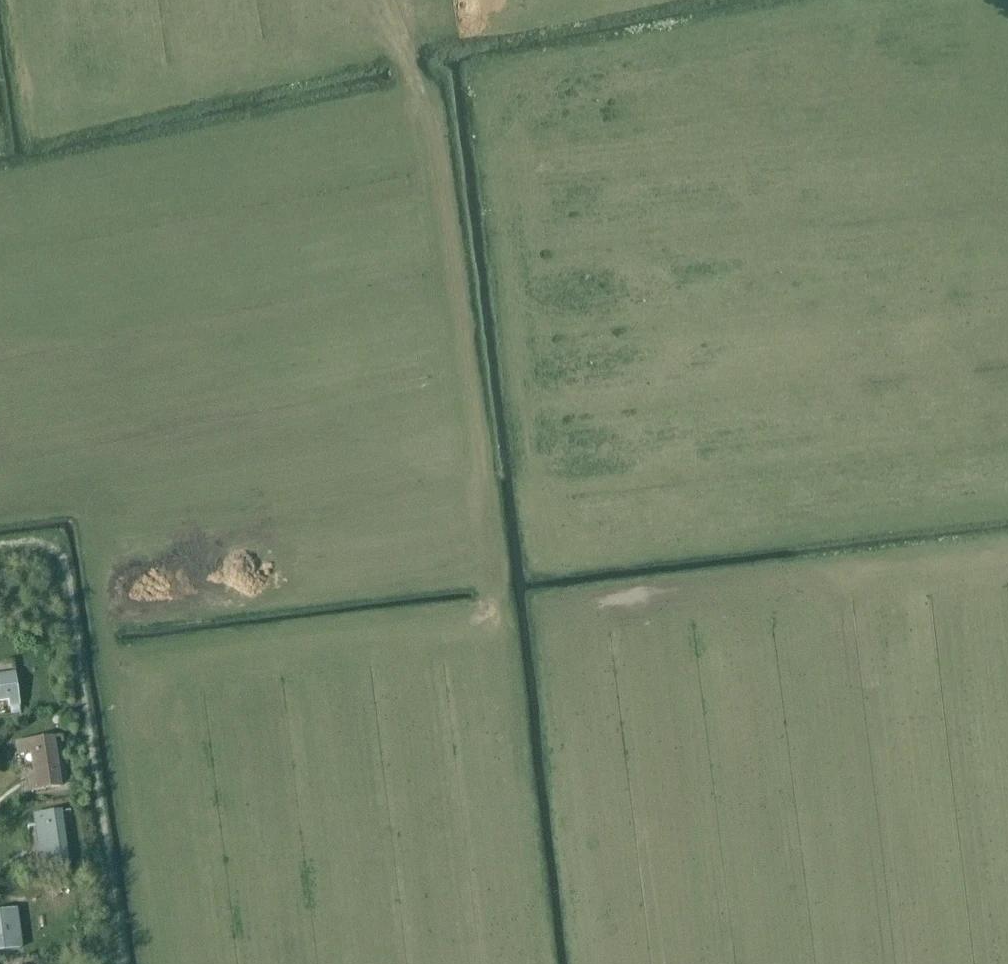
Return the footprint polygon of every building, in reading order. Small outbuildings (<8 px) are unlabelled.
[(20,706),(15,674),(0,676),(0,702),(8,701),(9,708),(20,706)] [(20,706),(9,708),(10,715),(21,714),(20,706)] [(55,738),(24,742),(17,744),(18,754),(32,752),(35,776),(28,777),(30,793),(62,788),(55,738)] [(61,812),(34,816),(39,851),(38,851),(40,865),(68,862),(61,812)] [(0,913),(0,952),(13,950),(13,949),(12,940),(18,933),(15,911),(0,913)]
